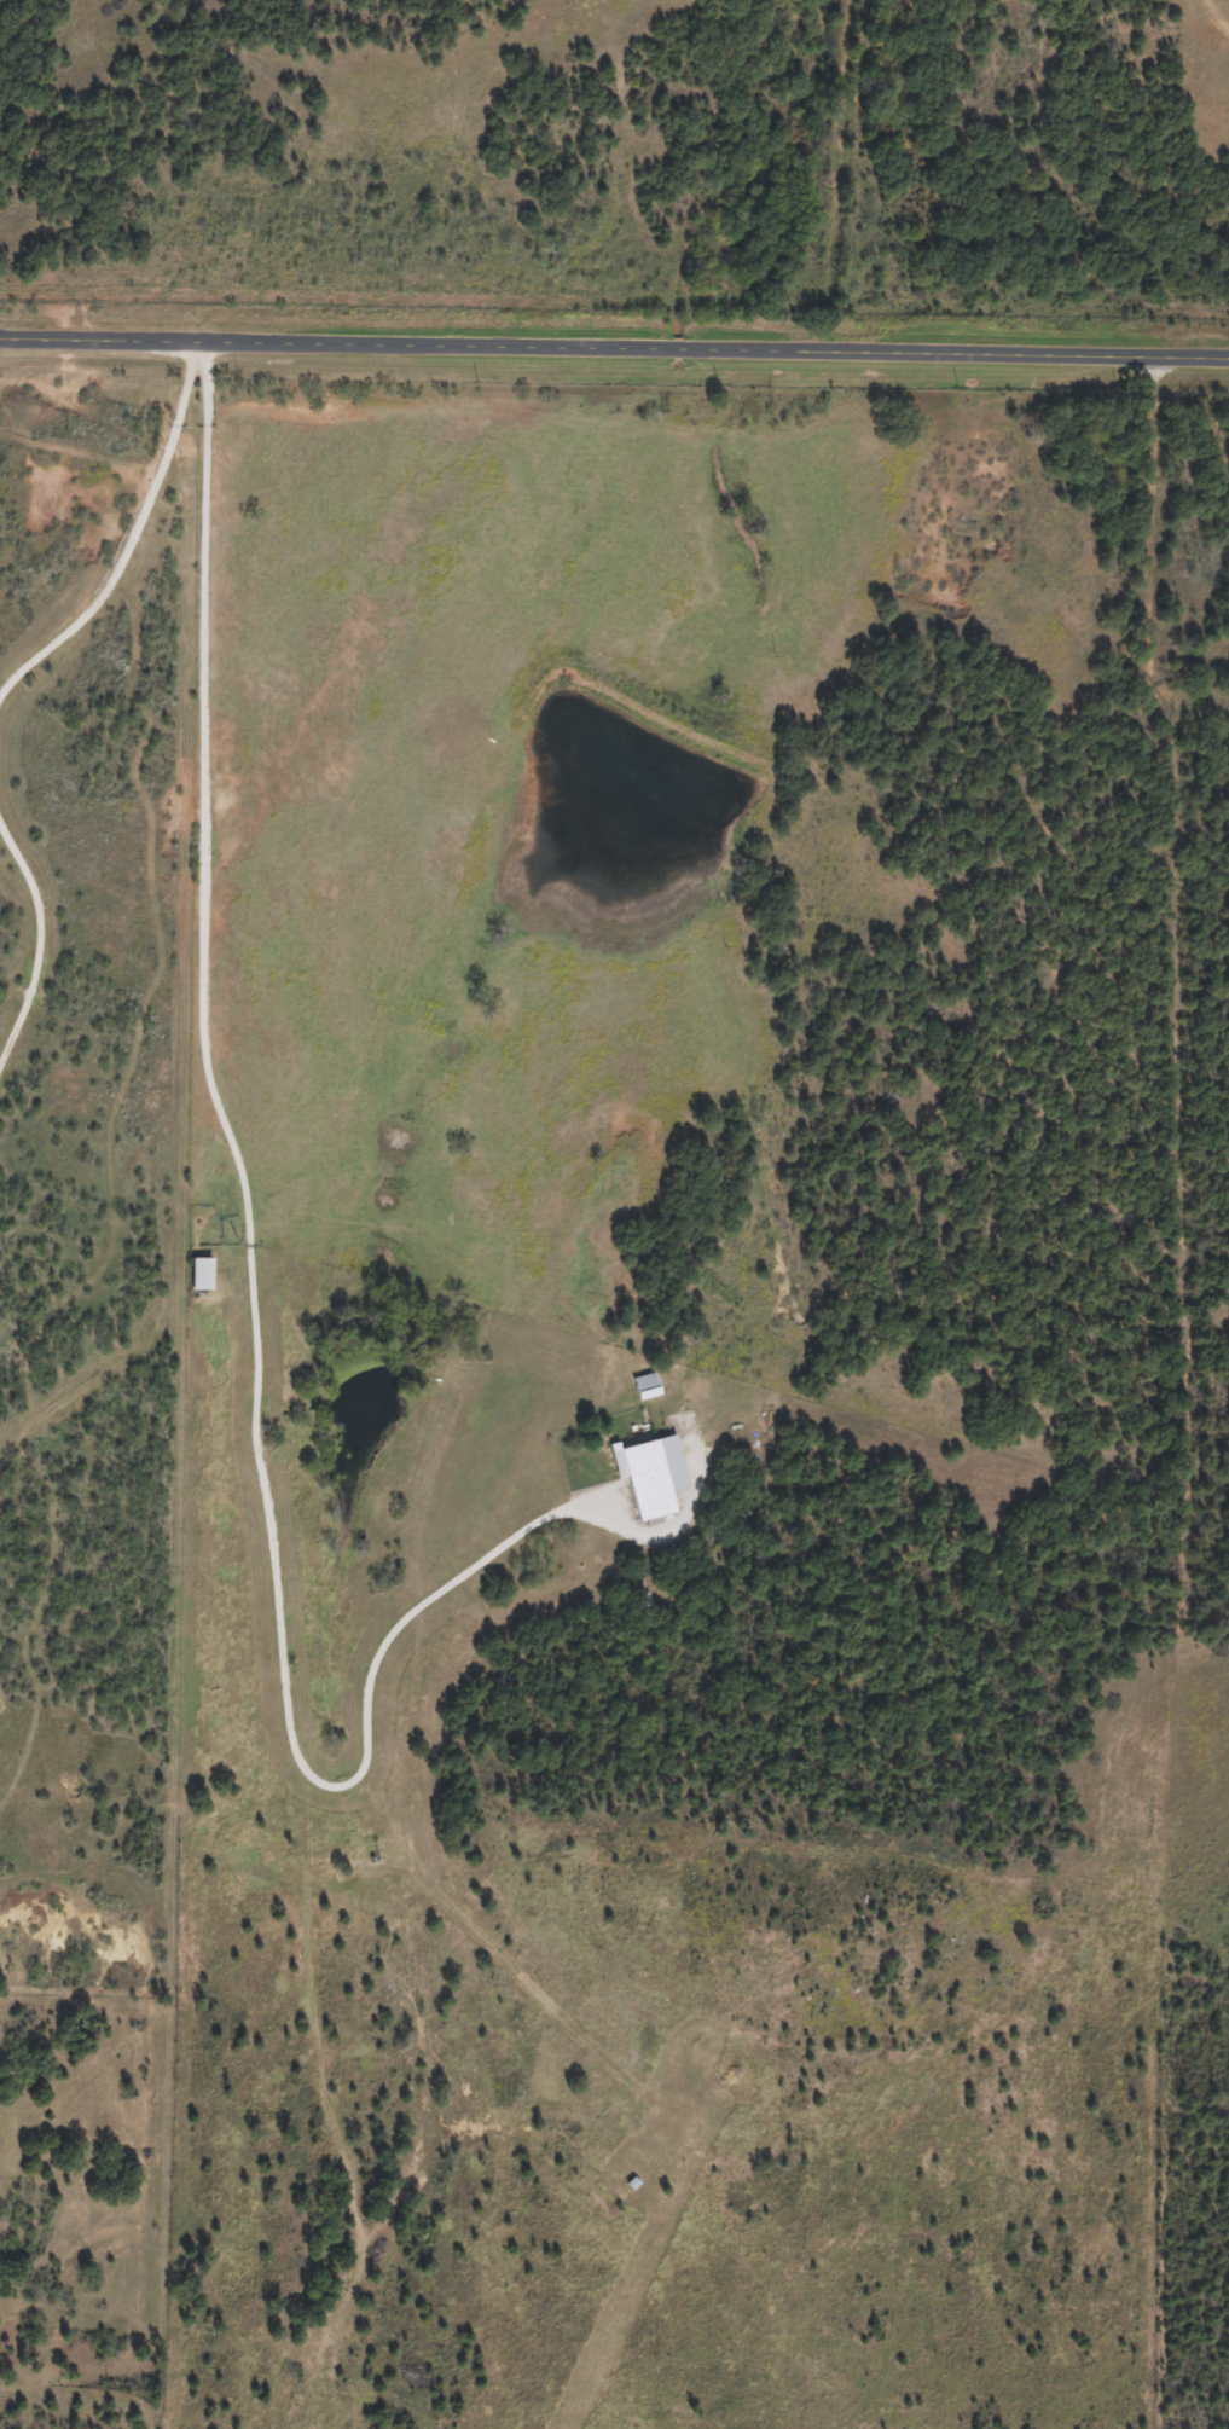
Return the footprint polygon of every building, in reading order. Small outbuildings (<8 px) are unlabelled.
[(195,1290),(216,1290),(216,1258),(195,1258),(195,1290)] [(639,1401),(664,1394),(658,1371),(633,1378),(639,1401)] [(613,1450),(619,1479),(630,1476),(640,1521),(679,1512),(674,1492),(689,1489),(678,1436),(613,1450)]
